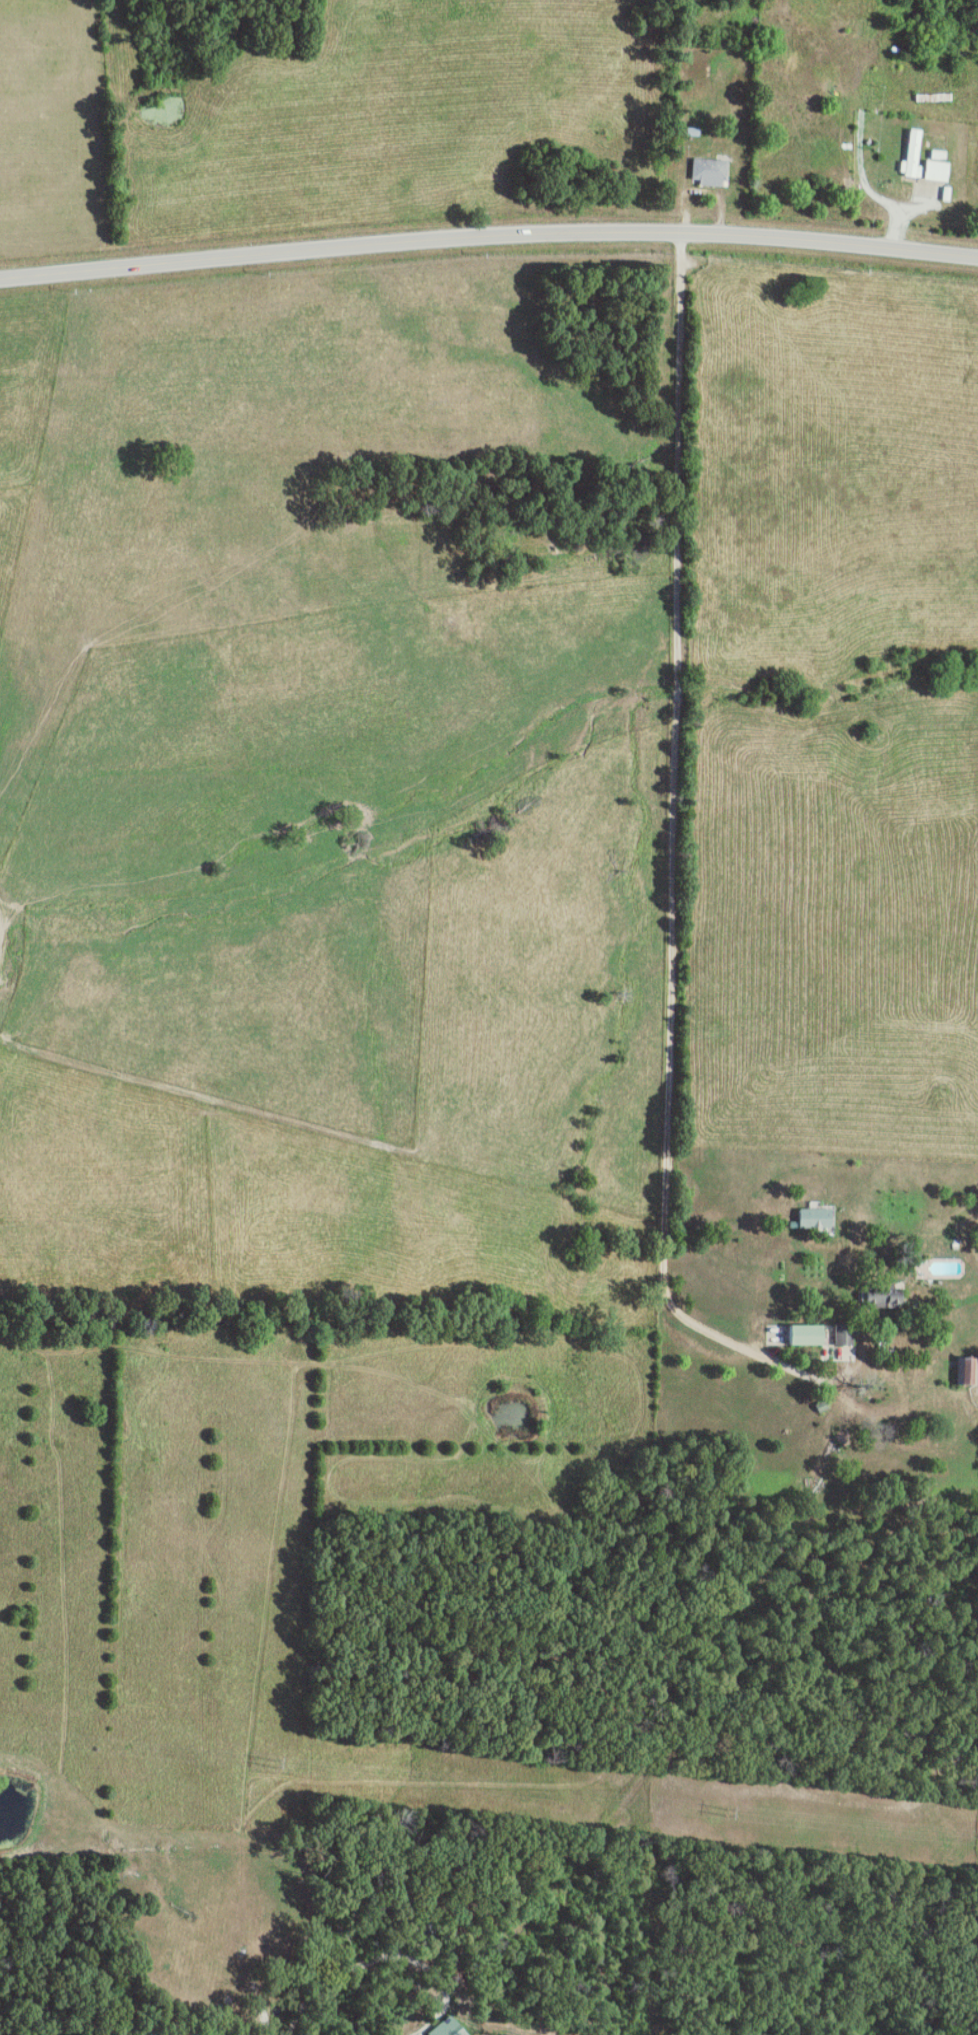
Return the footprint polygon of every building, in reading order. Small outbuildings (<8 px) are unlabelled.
[(700,135),(700,127),(687,127),(687,135),(700,135)] [(919,165),(922,129),(911,128),(908,161),(903,160),(901,174),(922,176),(923,166),(919,165)] [(693,179),(701,179),(700,185),(727,186),(728,160),(694,158),(693,179)] [(949,181),(950,161),(927,160),(926,179),(949,181)] [(832,1227),(832,1207),(800,1208),(800,1228),(832,1227)] [(866,1289),(867,1307),(886,1306),(885,1288),(866,1289)] [(888,1306),(901,1306),(900,1291),(888,1291),(888,1306)] [(823,1344),(824,1324),(792,1324),(792,1343),(823,1344)] [(837,1344),(854,1344),(853,1325),(836,1326),(837,1344)] [(977,1384),(977,1357),(958,1357),(957,1384),(977,1384)] [(458,2034),(464,2029),(450,2014),(428,2034),(459,2034),(458,2034)]
